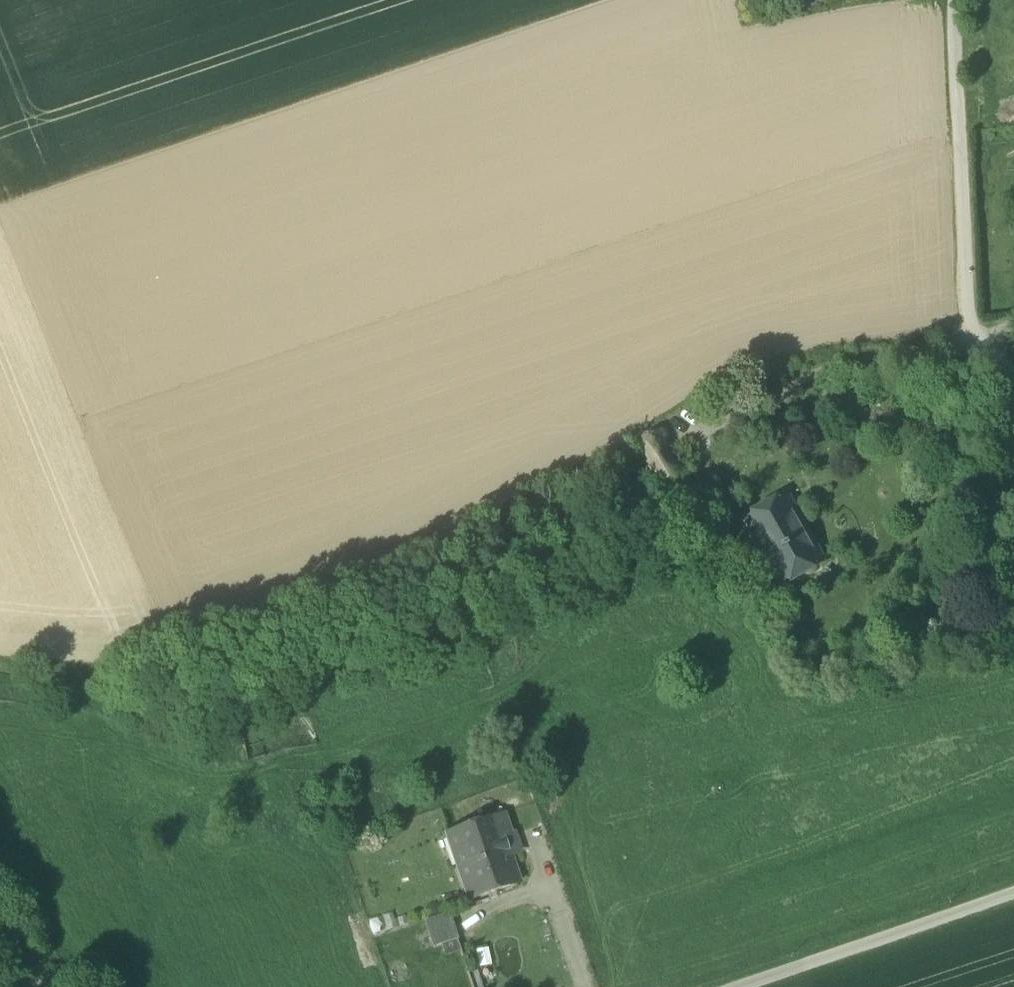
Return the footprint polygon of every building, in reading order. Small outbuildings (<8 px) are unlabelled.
[(807,8),(824,5),(823,0),(805,0),(807,8)] [(642,449),(662,480),(684,465),(663,435),(642,449)] [(749,523),(781,580),(822,557),(790,500),(749,523)] [(455,866),(467,902),(512,887),(518,885),(509,856),(515,854),(502,817),(449,835),(459,865),(455,866)] [(459,865),(449,835),(445,836),(455,866),(459,865)] [(422,927),(432,957),(461,948),(451,917),(422,927)]
